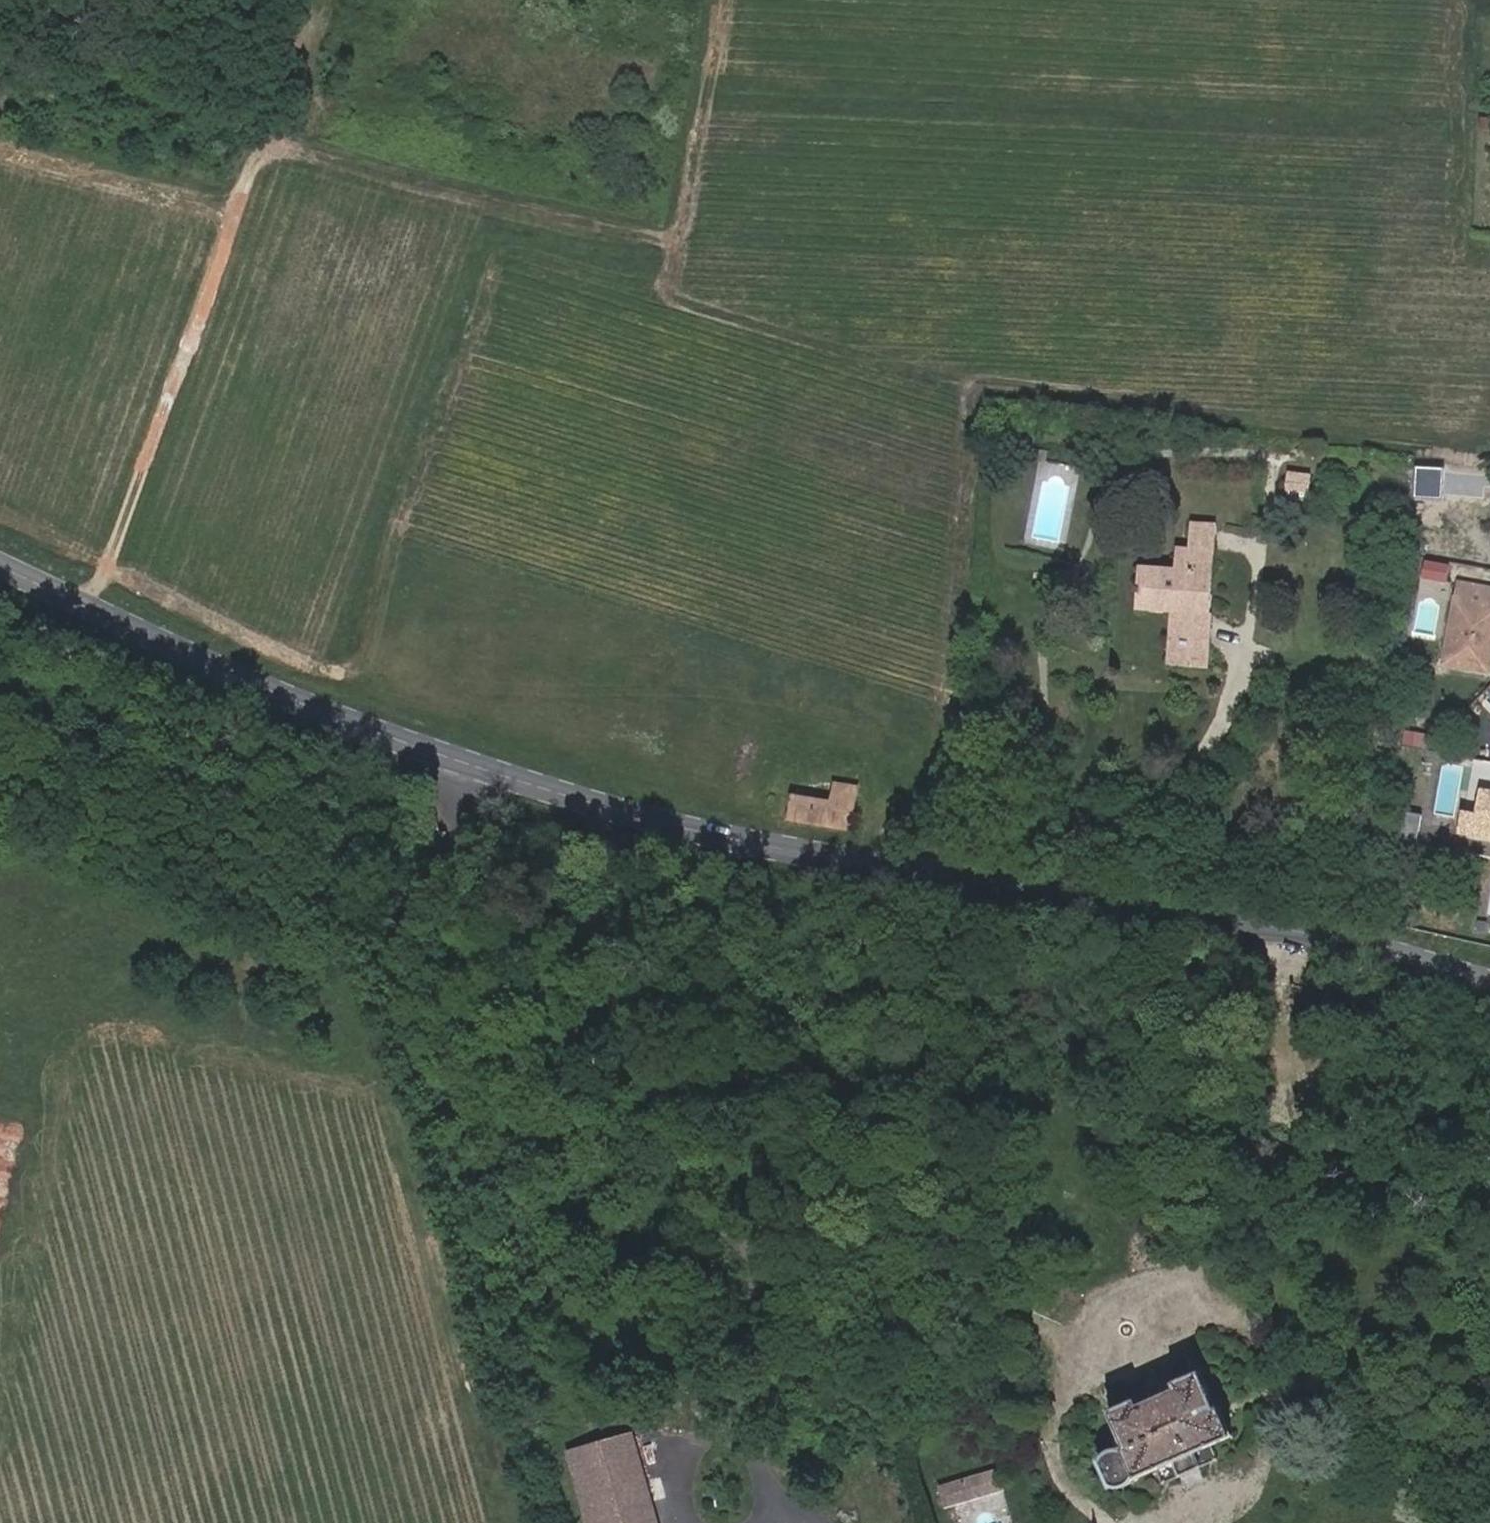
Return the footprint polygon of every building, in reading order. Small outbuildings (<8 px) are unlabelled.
[(1286,471),(1284,500),(1308,501),(1310,473),(1286,471)] [(1137,586),(1169,589),(1208,593),(1214,544),(1218,509),(1191,506),(1188,534),(1187,541),(1175,539),(1174,548),(1143,545),(1137,586)] [(1455,570),(1440,653),(1484,662),(1489,630),(1489,576),(1455,570)] [(1169,589),(1164,624),(1204,629),(1208,593),(1169,589)] [(1204,629),(1164,624),(1161,648),(1201,652),(1204,629)] [(830,801),(794,797),(790,821),(855,831),(863,790),(834,785),(830,801)] [(1173,1384),(1175,1390),(1138,1407),(1135,1402),(1111,1414),(1127,1450),(1123,1452),(1120,1451),(1116,1452),(1113,1452),(1110,1454),(1106,1456),(1105,1460),(1102,1465),(1111,1482),(1113,1486),(1116,1487),(1118,1488),(1124,1488),(1128,1486),(1134,1481),(1136,1477),(1176,1460),(1183,1473),(1220,1456),(1215,1442),(1232,1434),(1220,1409),(1218,1410),(1201,1372),(1173,1384)] [(578,1522),(645,1522),(619,1429),(557,1445),(578,1522)] [(953,1480),(959,1501),(993,1491),(987,1470),(953,1480)] [(937,1507),(959,1501),(953,1480),(931,1486),(937,1507)]
